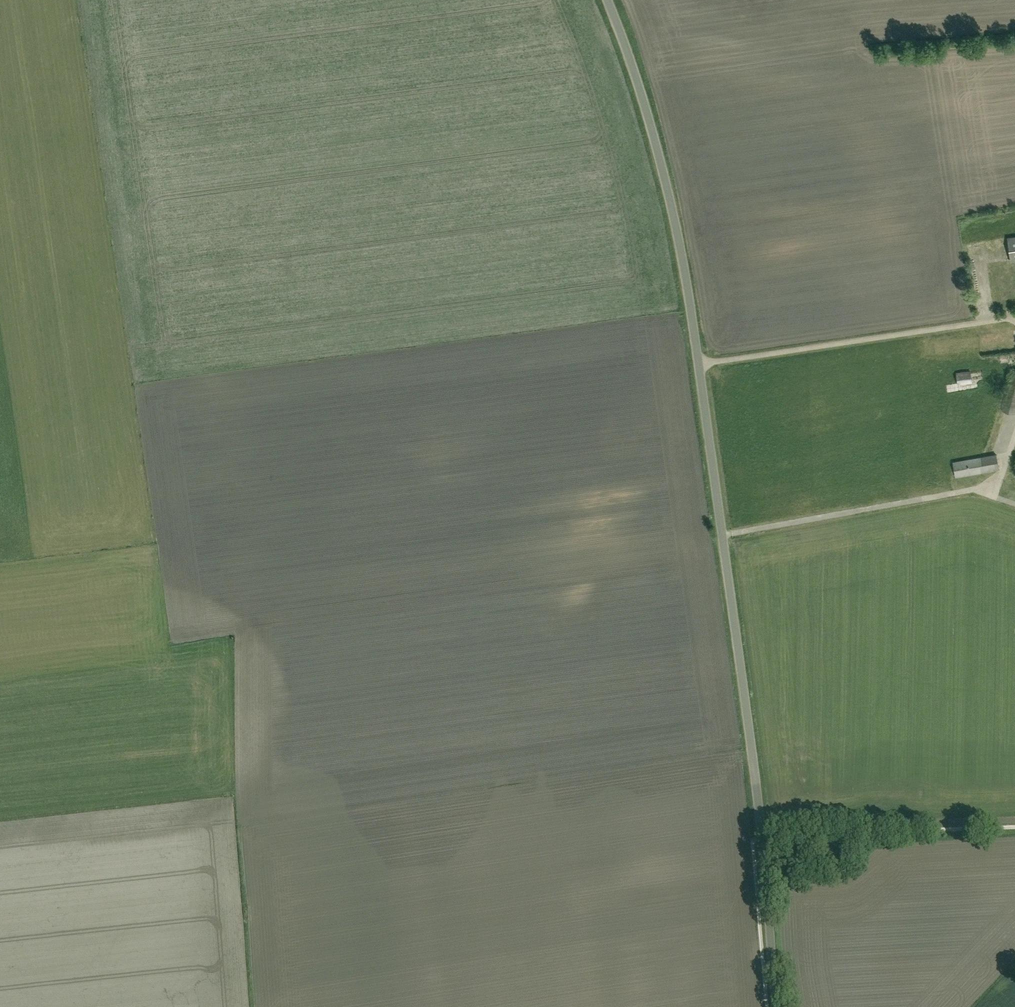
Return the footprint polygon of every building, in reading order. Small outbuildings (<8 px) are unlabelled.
[(972,381),(970,371),(956,373),(958,383),(972,381)] [(956,476),(999,468),(996,454),(953,462),(956,476)]
